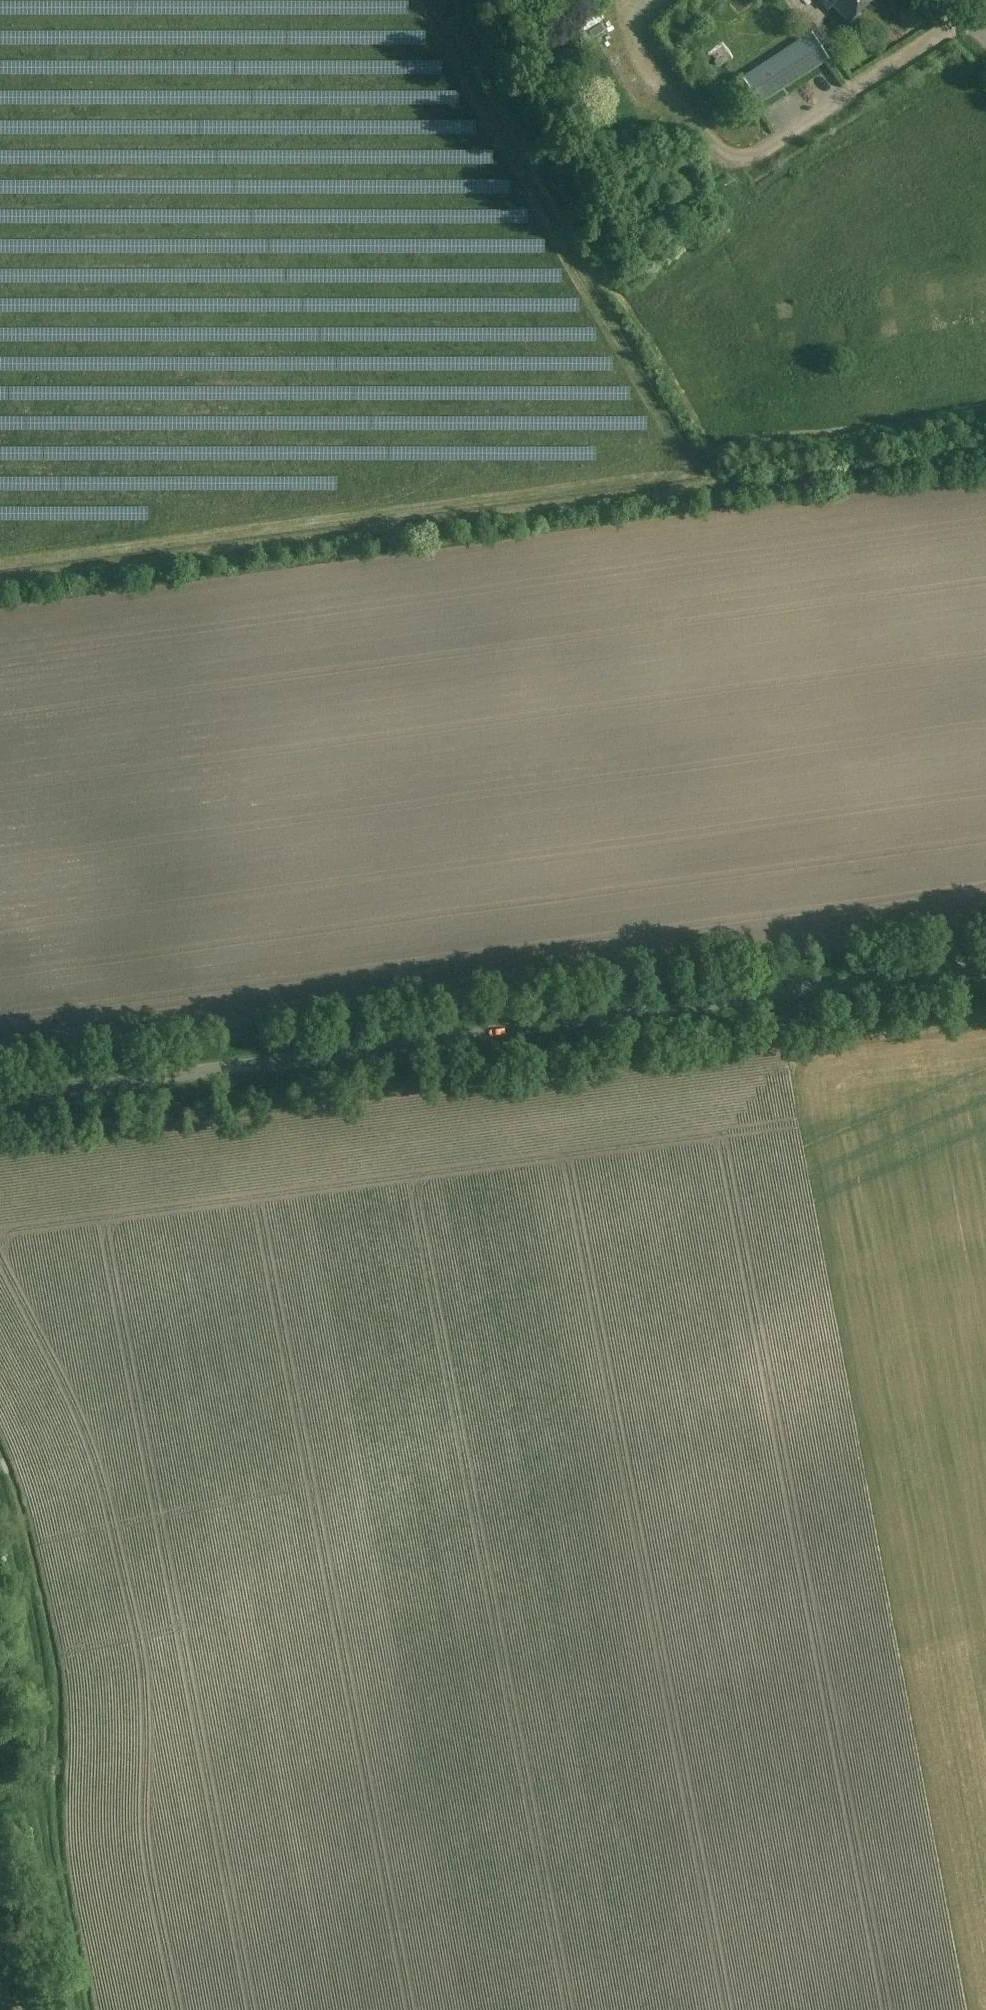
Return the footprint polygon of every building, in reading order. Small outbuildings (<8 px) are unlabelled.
[(830,11),(833,7),(850,24),(874,0),(819,0),(830,11)] [(830,61),(812,34),(743,79),(761,106),(830,61)] [(696,250),(702,237),(690,231),(683,244),(696,250)]
